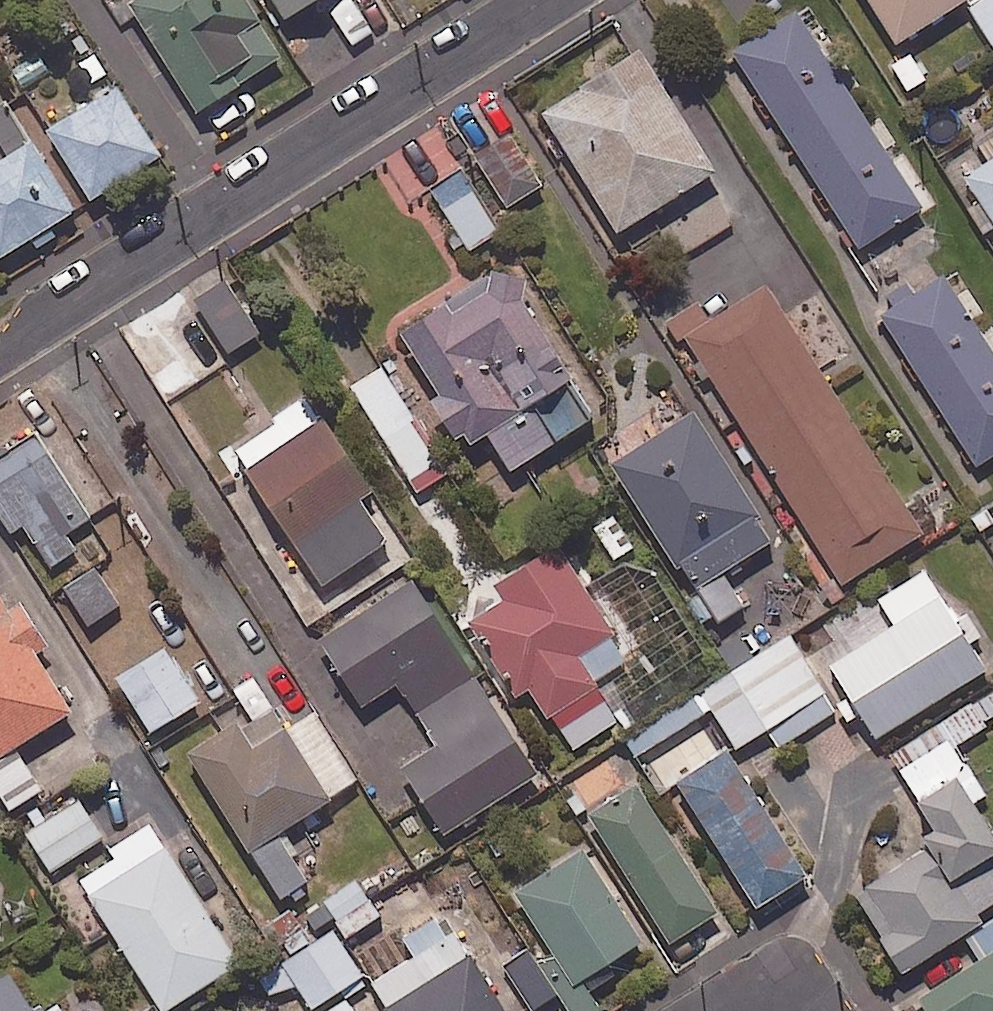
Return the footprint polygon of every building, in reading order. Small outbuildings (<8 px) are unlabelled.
[(245,0),(123,0),(190,108),(279,53),(245,0)] [(281,13),(302,0),(273,0),(281,13)] [(894,39),(957,0),(870,0),(894,39)] [(965,2),(992,45),(992,44),(992,0),(969,0),(965,2)] [(920,202),(794,8),(731,49),(857,243),(920,202)] [(711,168),(636,42),(567,83),(571,89),(537,109),(622,253),(667,226),(653,202),(711,168)] [(156,149),(113,80),(43,124),(87,193),(156,149)] [(2,97),(0,98),(0,251),(72,206),(2,97)] [(540,182),(510,133),(474,155),(504,204),(540,182)] [(960,172),(992,223),(992,151),(960,172)] [(498,226),(460,167),(429,188),(467,246),(498,226)] [(590,413),(500,261),(384,330),(452,445),(483,427),(505,464),(590,413)] [(941,270),(879,309),(974,461),(992,449),(992,352),(941,270)] [(257,329),(224,277),(192,298),(225,350),(257,329)] [(920,529),(763,282),(683,332),(841,580),(920,529)] [(445,469),(379,363),(348,383),(413,489),(445,469)] [(347,455),(305,397),(229,451),(337,603),(401,558),(352,490),(380,470),(362,445),(347,455)] [(770,534),(688,406),(606,458),(671,560),(677,557),(717,619),(742,603),(719,567),(770,534)] [(0,452),(0,508),(13,528),(20,523),(48,565),(76,546),(65,531),(88,516),(31,431),(0,452)] [(612,628),(552,540),(490,581),(500,596),(467,619),(501,669),(510,663),(545,714),(595,680),(576,653),(612,628)] [(93,565),(61,586),(87,626),(119,605),(93,565)] [(984,663),(921,566),(810,638),(872,735),(984,663)] [(534,769),(408,575),(315,636),(357,701),(392,679),(432,741),(397,763),(440,830),(534,769)] [(0,598),(0,748),(68,707),(32,648),(44,641),(17,598),(5,605),(0,598)] [(834,708),(787,632),(699,687),(734,743),(765,724),(777,743),(834,708)] [(925,843),(850,890),(898,967),(977,919),(972,910),(992,897),(992,868),(983,851),(992,845),(992,835),(971,799),(983,791),(952,741),(992,716),(992,690),(991,687),(884,753),(912,797),(901,804),(925,843)] [(622,734),(635,754),(706,709),(693,689),(622,734)] [(311,708),(264,738),(246,710),(185,749),(277,898),(308,879),(276,827),(355,778),(311,708)] [(804,871),(725,747),(674,779),(753,904),(804,871)] [(17,752),(0,762),(0,800),(5,808),(38,786),(17,752)] [(715,908),(635,786),(588,817),(668,939),(715,908)] [(100,836),(77,798),(24,829),(47,868),(100,836)] [(235,960),(147,822),(107,848),(111,856),(77,878),(159,1008),(235,960)] [(536,957),(569,1010),(600,1010),(579,977),(640,939),(580,843),(511,885),(550,948),(536,957)] [(422,886),(412,871),(367,899),(354,878),(321,898),(344,935),(422,886)] [(964,934),(977,954),(916,994),(927,1010),(992,1010),(992,915),(964,934)] [(359,972),(331,928),(256,975),(269,995),(294,979),(309,1003),(359,972)] [(454,928),(368,980),(388,1010),(505,1010),(454,928)] [(498,969),(525,1010),(527,1010),(553,994),(526,951),(498,969)] [(18,964),(0,976),(0,1010),(49,1010),(18,964)] [(342,995),(318,1010),(352,1010),(342,995)]
